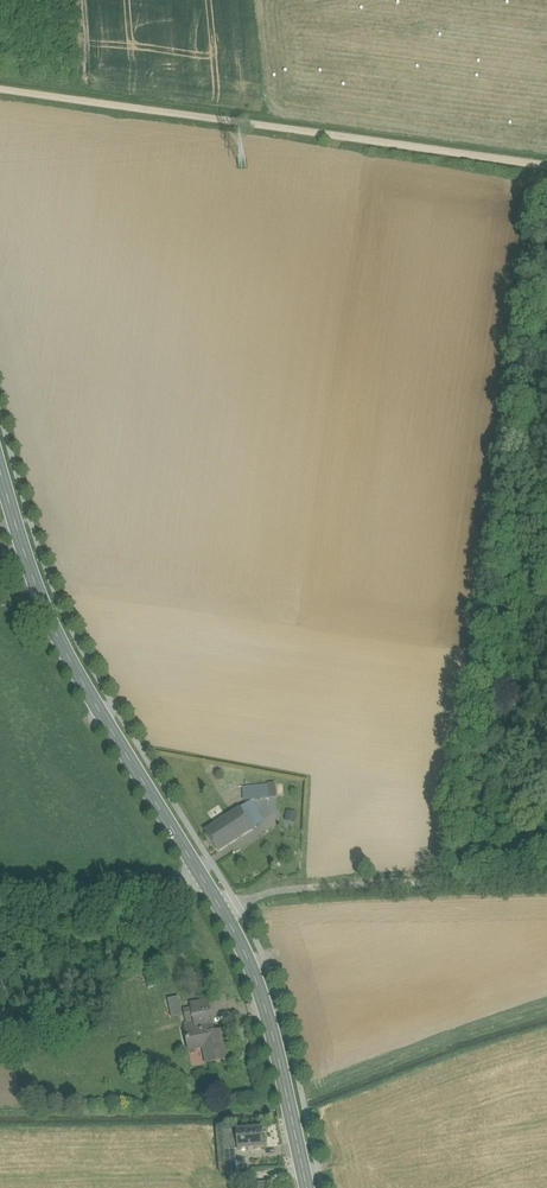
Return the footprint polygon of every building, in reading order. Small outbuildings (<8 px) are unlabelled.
[(266,788),(244,791),(245,803),(268,800),(266,788)] [(251,806),(241,811),(250,825),(253,829),(262,824),(251,806)] [(240,809),(221,821),(234,841),(253,829),(250,825),(241,811),(240,809)] [(221,821),(205,832),(218,852),(234,841),(221,821)] [(178,997),(168,999),(172,1018),(182,1016),(178,997)] [(209,1005),(192,1009),(195,1023),(200,1022),(200,1023),(213,1021),(209,1005)] [(192,1009),(184,1010),(187,1025),(195,1023),(192,1009)] [(223,1030),(215,1032),(213,1021),(200,1023),(200,1022),(195,1023),(187,1025),(184,1025),(185,1028),(184,1028),(186,1039),(187,1039),(189,1050),(208,1047),(211,1063),(229,1060),(223,1030)] [(263,1127),(237,1129),(238,1150),(264,1148),(263,1127)]
